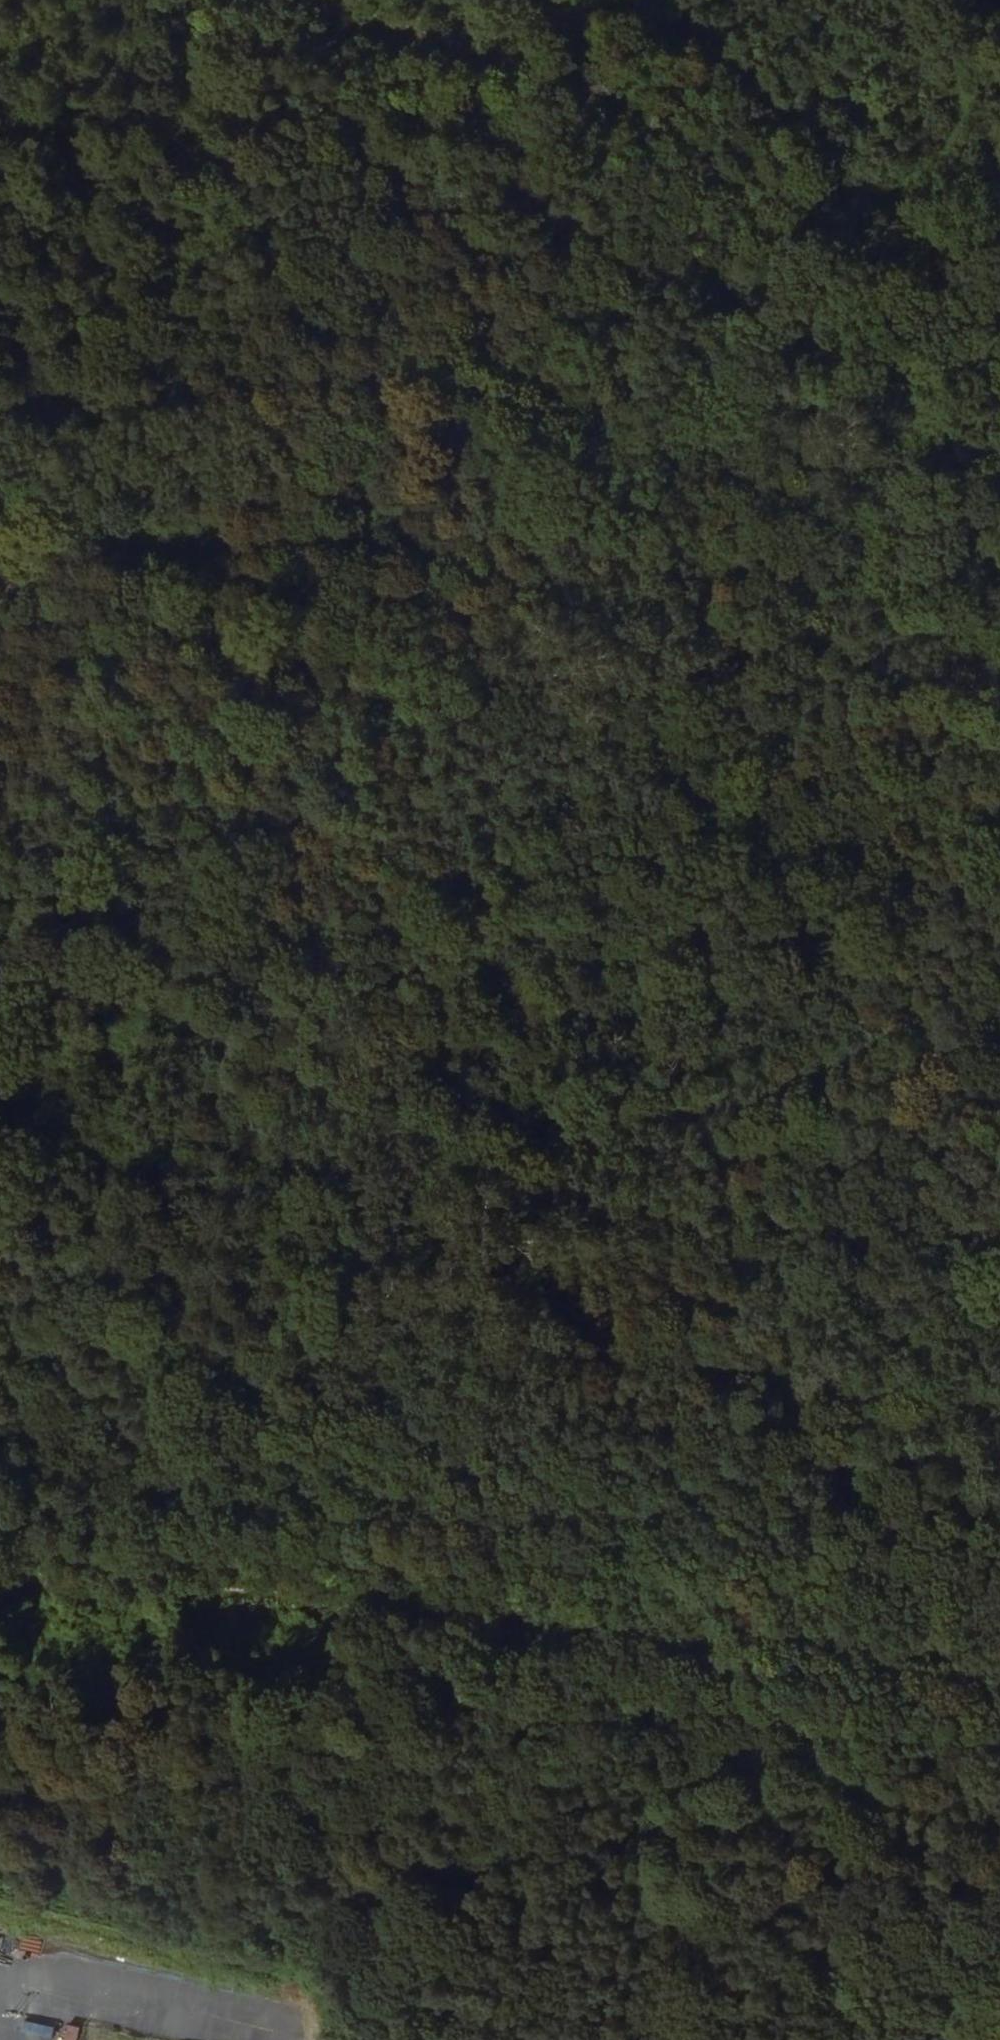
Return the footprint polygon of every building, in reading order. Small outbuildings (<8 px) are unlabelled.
[(48,2039),(51,2039),(53,2027),(8,2018),(6,2032),(48,2039)] [(79,2029),(66,2027),(63,2039),(77,2039),(79,2029)]
